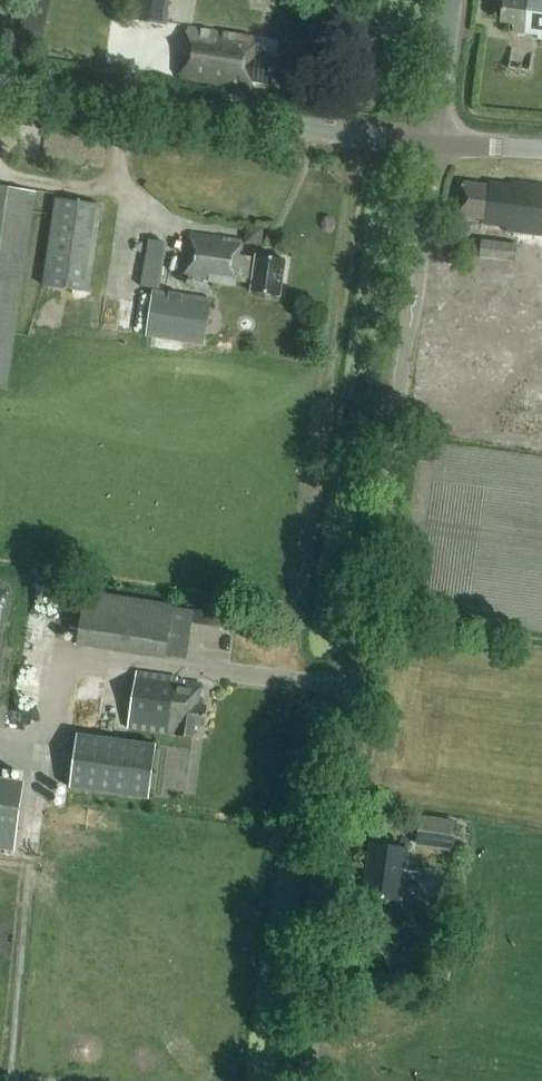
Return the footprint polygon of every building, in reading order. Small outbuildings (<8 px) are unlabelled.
[(24,8),(49,12),(51,0),(25,0),(24,8)] [(165,25),(169,0),(133,0),(130,20),(165,25)] [(508,23),(517,24),(516,34),(539,36),(539,40),(541,40),(541,0),(502,0),(500,22),(508,23)] [(270,83),(273,60),(252,57),(254,43),(253,43),(254,39),(189,29),(181,78),(237,86),(236,92),(250,94),(252,80),(270,83)] [(512,181),(511,185),(489,182),(489,186),(463,183),(458,217),(484,220),(484,225),(504,227),(503,231),(541,236),(541,185),(512,181)] [(7,388),(36,191),(0,186),(0,387),(7,388)] [(90,292),(103,205),(56,198),(43,285),(90,292)] [(280,295),(285,260),(257,256),(257,257),(240,255),(242,241),(191,233),(185,277),(236,284),(236,281),(251,283),(250,291),(280,295)] [(140,286),(159,289),(166,242),(148,239),(140,286)] [(528,257),(528,240),(491,239),(491,256),(528,257)] [(204,345),(211,298),(154,289),(146,336),(204,345)] [(166,655),(185,659),(194,610),(86,591),(78,643),(166,657),(166,655)] [(137,672),(129,729),(193,738),(195,725),(204,726),(207,706),(199,705),(202,683),(178,680),(178,678),(137,672)] [(155,743),(76,732),(68,785),(148,796),(155,743)] [(24,781),(0,778),(0,849),(14,851),(24,781)] [(420,815),(417,840),(454,846),(457,820),(420,815)] [(421,873),(406,871),(409,849),(378,845),(375,876),(368,875),(365,895),(402,900),(402,898),(412,900),(418,896),(421,873)]
